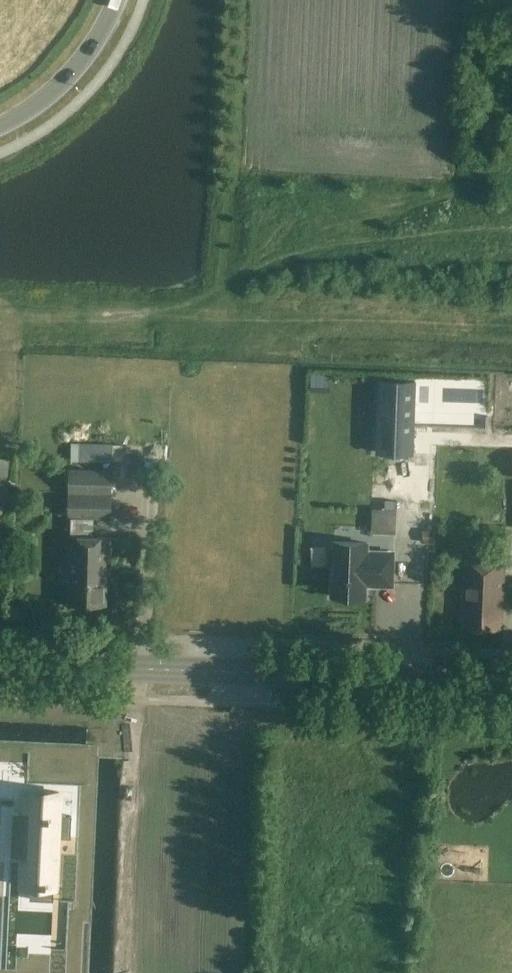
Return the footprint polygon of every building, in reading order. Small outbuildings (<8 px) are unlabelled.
[(383,380),(380,452),(404,453),(406,405),(438,406),(439,382),(383,380)] [(112,444),(79,444),(79,458),(112,458),(112,444)] [(76,531),(76,518),(109,519),(111,469),(68,468),(66,518),(67,518),(67,531),(76,531)] [(110,574),(111,537),(67,536),(66,574),(69,574),(68,603),(104,604),(105,574),(110,574)] [(138,545),(139,537),(122,536),(122,544),(138,545)] [(329,547),(329,564),(333,564),(332,596),(364,597),(365,582),(375,583),(375,584),(392,585),(393,552),(366,551),(366,543),(334,541),(333,547),(329,547)] [(502,565),(464,564),(461,627),(500,628),(502,565)] [(30,876),(29,898),(53,899),(55,853),(53,853),(53,836),(56,836),(56,833),(69,834),(68,837),(71,837),(72,814),(57,814),(58,790),(41,789),(40,805),(35,805),(35,798),(25,797),(25,812),(13,812),(13,814),(17,814),(15,852),(31,853),(30,865),(29,865),(28,876),(30,876)]
